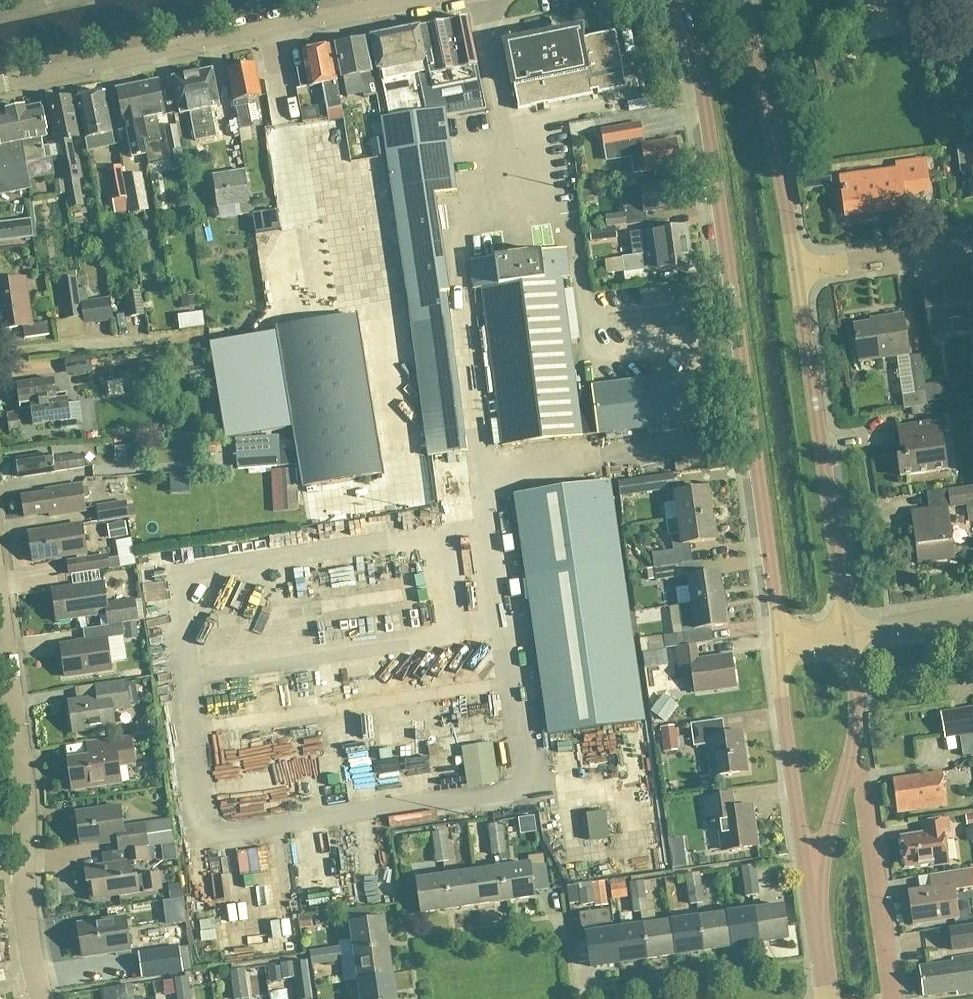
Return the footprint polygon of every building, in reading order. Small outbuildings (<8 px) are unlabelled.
[(235,27),(251,22),(249,13),(232,17),(235,27)] [(467,20),(446,25),(466,115),(486,112),(467,20)] [(446,118),(466,115),(446,25),(420,31),(429,75),(418,77),(426,116),(445,113),(446,118)] [(385,142),(387,157),(408,301),(428,458),(464,454),(444,296),(450,296),(435,197),(457,194),(446,118),(445,113),(426,116),(418,77),(429,75),(420,31),(420,30),(373,40),(376,58),(377,58),(382,84),(389,121),(382,122),(385,142)] [(528,43),(527,41),(505,45),(518,108),(518,112),(592,97),(591,93),(597,92),(598,96),(626,89),(626,86),(625,86),(621,69),(622,69),(615,33),(586,39),(587,39),(580,41),(579,36),(580,35),(579,32),(528,43)] [(364,42),(337,47),(343,80),(360,77),(364,99),(376,97),(372,73),(370,74),(364,42)] [(306,71),(298,72),(302,90),(309,89),(309,90),(323,87),(328,112),(342,110),(330,49),(303,54),(306,71)] [(254,66),(228,71),(241,131),(253,129),(248,101),(261,98),(254,66)] [(190,114),(196,143),(216,139),(211,110),(220,108),(217,97),(222,96),(219,81),(219,82),(219,83),(215,84),(212,71),(173,79),(181,116),(190,114)] [(158,83),(134,88),(141,122),(144,122),(146,131),(148,141),(141,143),(142,146),(144,156),(159,153),(157,139),(161,139),(157,119),(164,118),(158,83)] [(146,131),(144,122),(141,122),(134,88),(117,91),(124,126),(130,124),(135,147),(142,146),(141,143),(148,141),(146,131)] [(104,94),(77,100),(86,141),(112,136),(104,94)] [(78,164),(75,164),(70,141),(79,140),(71,101),(50,105),(63,166),(66,183),(81,180),(78,164)] [(634,113),(657,110),(656,102),(633,105),(634,113)] [(26,166),(45,162),(51,160),(49,149),(43,150),(41,141),(47,140),(40,108),(24,111),(24,110),(15,112),(26,166)] [(26,166),(15,112),(9,113),(9,115),(0,117),(0,171),(2,170),(7,196),(31,191),(25,166),(26,166)] [(163,129),(167,152),(179,149),(175,126),(163,129)] [(634,176),(664,172),(664,170),(678,168),(675,144),(656,147),(656,144),(641,146),(638,126),(601,132),(606,163),(631,159),(634,176)] [(957,149),(960,173),(969,172),(972,199),(972,147),(957,149)] [(898,173),(841,181),(846,218),(868,214),(868,216),(905,210),(903,197),(928,193),(924,161),(897,165),(898,173)] [(245,173),(213,178),(218,209),(239,206),(241,217),(252,216),(245,173)] [(833,173),(810,177),(812,195),(836,192),(833,173)] [(148,212),(141,176),(122,179),(129,216),(148,212)] [(112,201),(125,198),(122,179),(108,181),(112,201)] [(62,180),(52,182),(55,197),(64,195),(62,180)] [(64,185),(69,210),(83,208),(79,182),(64,185)] [(646,223),(644,215),(682,210),(681,207),(683,205),(683,200),(680,199),(678,182),(640,187),(629,189),(631,209),(622,210),(623,217),(604,220),(605,229),(646,223)] [(276,212),(251,216),(255,235),(279,231),(276,212)] [(0,225),(0,243),(33,239),(30,221),(0,225)] [(641,255),(688,248),(686,228),(654,232),(653,231),(629,234),(632,257),(641,255)] [(569,278),(565,248),(470,261),(473,290),(482,289),(503,449),(692,424),(686,376),(576,391),(561,279),(569,278)] [(691,270),(688,248),(641,255),(632,257),(620,258),(623,274),(642,271),(643,276),(659,274),(691,270)] [(82,319),(80,303),(76,280),(61,282),(66,322),(82,319)] [(25,281),(0,284),(0,332),(23,329),(25,341),(49,337),(48,325),(31,327),(25,281)] [(930,330),(955,327),(956,334),(972,332),(972,299),(971,287),(944,291),(944,294),(925,297),(930,330)] [(143,316),(140,293),(124,295),(127,318),(143,316)] [(80,303),(82,319),(83,326),(112,322),(109,299),(80,303)] [(179,330),(203,327),(201,313),(177,316),(179,330)] [(855,327),(860,361),(908,354),(903,317),(872,322),(873,325),(855,327)] [(245,340),(210,345),(226,441),(262,435),(291,430),(301,488),(313,486),(382,475),(357,318),(276,331),(276,335),(246,340),(246,339),(244,339),(245,340)] [(909,357),(914,394),(901,396),(903,410),(927,407),(919,356),(909,357)] [(165,377),(163,362),(138,366),(140,381),(165,377)] [(79,405),(68,406),(67,401),(57,403),(54,381),(15,387),(18,408),(29,406),(32,428),(60,424),(60,429),(82,425),(79,405)] [(17,414),(5,415),(8,434),(19,432),(17,414)] [(901,457),(897,458),(900,478),(947,472),(940,424),(897,430),(901,457)] [(237,471),(280,469),(278,438),(235,441),(237,471)] [(126,453),(91,457),(94,490),(121,487),(119,474),(128,473),(126,453)] [(20,480),(83,470),(81,457),(53,462),(52,457),(17,462),(20,480)] [(683,462),(674,463),(675,471),(684,470),(683,462)] [(270,472),(272,515),(296,514),(294,471),(270,472)] [(676,505),(678,519),(679,520),(712,515),(708,490),(675,494),(673,477),(642,482),(644,495),(665,492),(667,506),(676,505)] [(550,737),(573,734),(645,723),(612,485),(516,499),(550,737)] [(84,488),(80,489),(80,486),(44,492),(45,495),(22,499),(25,519),(48,515),(48,518),(84,512),(82,499),(86,498),(88,496),(87,489),(84,488)] [(926,494),(929,511),(946,509),(966,506),(970,533),(972,532),(972,488),(926,494)] [(125,502),(96,507),(98,524),(121,521),(127,519),(125,502)] [(919,565),(953,561),(952,558),(956,556),(955,548),(951,546),(946,509),(929,511),(912,513),(919,565)] [(653,555),(655,569),(655,570),(682,566),(693,564),(693,560),(692,561),(693,561),(693,564),(690,564),(687,547),(716,543),(712,515),(679,520),(666,522),(668,535),(672,538),(674,552),(653,555)] [(108,569),(106,557),(86,559),(81,527),(27,535),(32,564),(76,557),(76,561),(65,562),(67,575),(108,569)] [(682,566),(655,570),(656,581),(657,583),(684,579),(682,566)] [(655,570),(648,571),(649,582),(656,581),(655,570)] [(720,575),(688,580),(692,605),(723,601),(720,575)] [(107,627),(121,625),(136,623),(136,621),(133,601),(133,600),(105,604),(102,584),(51,591),(55,623),(105,616),(107,627)] [(723,601),(692,605),(681,607),(683,625),(679,626),(681,636),(649,640),(651,652),(675,649),(694,646),(711,643),(709,630),(727,627),(723,601)] [(121,625),(107,627),(81,631),(83,643),(59,646),(63,678),(110,671),(105,641),(123,638),(121,625)] [(694,646),(675,649),(679,681),(691,680),(694,694),(734,689),(729,656),(696,660),(694,646)] [(127,705),(124,683),(93,688),(95,700),(67,704),(72,734),(113,728),(110,708),(127,705)] [(650,713),(663,723),(676,705),(662,695),(650,713)] [(940,715),(944,739),(972,734),(972,710),(940,715)] [(151,731),(155,726),(154,720),(149,717),(144,718),(140,723),(141,728),(145,732),(151,731)] [(721,721),(689,726),(693,748),(706,746),(711,778),(745,773),(740,734),(723,736),(721,721)] [(635,757),(651,757),(652,725),(636,725),(635,757)] [(679,751),(675,726),(659,728),(662,753),(679,751)] [(69,762),(73,791),(120,784),(117,766),(133,763),(129,738),(85,745),(88,759),(69,762)] [(466,783),(499,782),(497,741),(464,742),(466,783)] [(427,758),(406,759),(407,781),(428,780),(427,758)] [(359,791),(380,786),(374,762),(353,767),(359,791)] [(893,781),(897,814),(897,815),(947,807),(942,774),(893,781)] [(729,794),(700,798),(704,823),(715,821),(718,837),(722,836),(725,852),(756,848),(750,807),(731,810),(729,794)] [(595,842),(612,838),(604,804),(586,808),(595,842)] [(148,848),(145,826),(144,825),(123,828),(120,808),(77,814),(81,846),(117,841),(119,852),(143,849),(148,848)] [(537,828),(537,815),(522,816),(523,828),(537,828)] [(972,825),(972,815),(964,817),(965,826),(972,825)] [(153,847),(174,844),(170,820),(144,823),(145,826),(148,848),(153,847)] [(901,839),(905,869),(931,866),(931,868),(948,866),(944,835),(949,834),(947,821),(921,825),(922,836),(901,839)] [(492,843),(503,841),(501,827),(490,828),(492,843)] [(447,847),(445,832),(430,834),(433,849),(447,847)] [(501,871),(506,903),(534,899),(534,894),(548,892),(545,867),(530,870),(530,867),(510,869),(508,855),(505,856),(503,841),(492,843),(494,857),(500,856),(501,871)] [(447,847),(433,849),(435,864),(449,862),(447,847)] [(143,849),(119,852),(111,853),(113,866),(85,870),(87,886),(93,885),(95,900),(162,891),(159,874),(133,878),(131,864),(145,862),(143,849)] [(351,887),(349,864),(331,866),(331,867),(321,868),(323,889),(351,887)] [(756,881),(754,865),(740,868),(742,883),(756,881)] [(506,903),(501,871),(473,875),(478,907),(506,903)] [(913,927),(958,920),(954,893),(972,890),(972,876),(972,871),(930,877),(932,891),(909,895),(913,927)] [(700,888),(698,873),(684,876),(686,891),(700,888)] [(445,878),(450,910),(478,907),(473,875),(445,878)] [(450,910),(445,878),(417,882),(421,914),(450,910)] [(628,884),(630,899),(645,897),(642,881),(628,884)] [(756,881),(742,883),(744,898),(759,896),(756,881)] [(625,884),(609,887),(611,903),(627,900),(625,884)] [(700,888),(686,891),(688,906),(703,904),(700,888)] [(594,905),(592,889),(578,891),(580,907),(594,905)] [(331,910),(355,907),(354,894),(330,897),(331,910)] [(645,897),(630,899),(632,914),(647,912),(645,897)] [(267,919),(279,918),(278,898),(266,899),(267,919)] [(781,908),(753,912),(758,945),(786,941),(781,908)] [(608,910),(579,914),(581,930),(586,930),(586,936),(596,934),(595,928),(611,926),(608,910)] [(753,912),(725,916),(730,949),(758,945),(753,912)] [(730,949),(725,916),(697,920),(702,953),(730,949)] [(126,919),(79,926),(84,958),(118,953),(130,951),(130,948),(126,919)] [(697,920),(670,924),(674,957),(702,953),(697,920)] [(385,921),(373,923),(352,926),(354,943),(340,945),(341,950),(327,952),(328,964),(343,962),(342,956),(356,954),(389,949),(385,921)] [(670,924),(641,928),(646,961),(674,957),(670,924)] [(641,928),(614,932),(618,965),(646,961),(641,928)] [(949,932),(952,952),(972,949),(972,928),(949,932)] [(618,965),(614,932),(596,934),(586,936),(591,969),(618,965)] [(189,948),(139,955),(142,979),(184,974),(192,973),(189,948)] [(360,982),(393,977),(389,949),(356,954),(360,982)] [(328,964),(327,952),(312,954),(314,966),(328,964)] [(923,998),(956,993),(957,997),(972,994),(972,958),(952,961),(952,964),(919,969),(923,998)] [(282,966),(284,980),(297,979),(300,998),(311,998),(306,962),(282,966)] [(229,971),(231,987),(246,984),(244,969),(229,971)] [(393,977),(360,982),(362,998),(396,998),(393,977)] [(176,981),(178,996),(190,994),(188,979),(176,981)] [(246,984),(231,987),(233,998),(248,998),(246,984)] [(116,987),(118,998),(133,998),(131,985),(116,987)]
